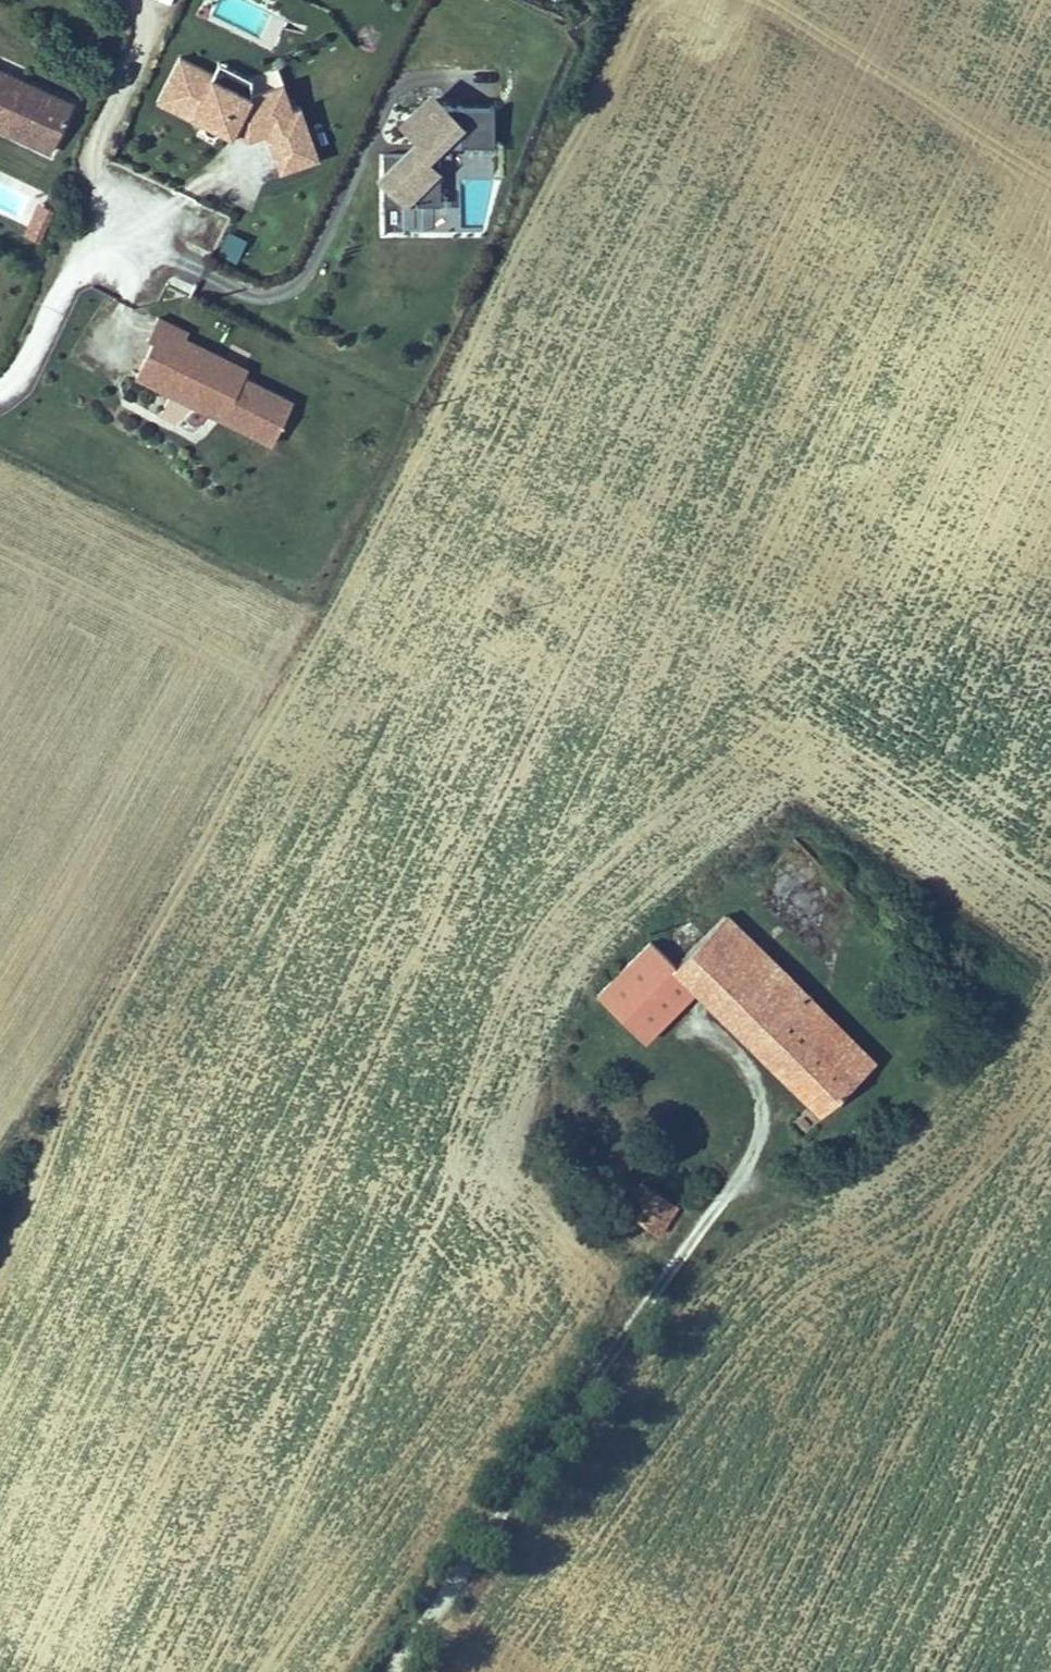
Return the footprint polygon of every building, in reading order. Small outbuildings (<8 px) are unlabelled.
[(293,110),(278,69),(252,78),(220,62),(214,74),(180,56),(157,101),(191,118),(193,116),(231,135),(233,131),(236,126),(257,137),(266,133),(280,172),(319,158),(301,107),(293,110)] [(0,71),(0,77),(19,86),(22,81),(0,71)] [(22,81),(19,86),(0,77),(0,126),(51,150),(72,105),(22,81)] [(440,204),(439,154),(451,154),(451,144),(493,143),(493,109),(494,109),(494,106),(491,106),(491,107),(417,107),(417,106),(414,106),(414,109),(415,109),(416,153),(383,154),(382,204),(406,204),(406,208),(423,208),(423,204),(440,204)] [(257,137),(236,126),(233,131),(248,140),(257,137)] [(40,237),(53,204),(35,197),(22,230),(40,237)] [(185,339),(188,332),(157,317),(148,338),(153,340),(178,353),(185,339)] [(293,402),(243,378),(247,370),(185,339),(178,353),(153,340),(136,375),(172,393),(184,369),(206,380),(194,404),(213,414),(215,410),(225,414),(223,418),(272,443),(293,402)] [(194,404),(206,380),(184,369),(172,393),(194,404)] [(225,414),(215,410),(213,414),(223,418),(225,414)] [(641,1050),(693,997),(817,1120),(873,1064),(727,919),(701,944),(672,974),(652,954),(647,949),(594,1003),(641,1050)] [(652,954),(672,974),(701,944),(682,925),(652,954)] [(674,1208),(641,1183),(635,1193),(649,1204),(640,1217),(657,1230),(674,1208)]
